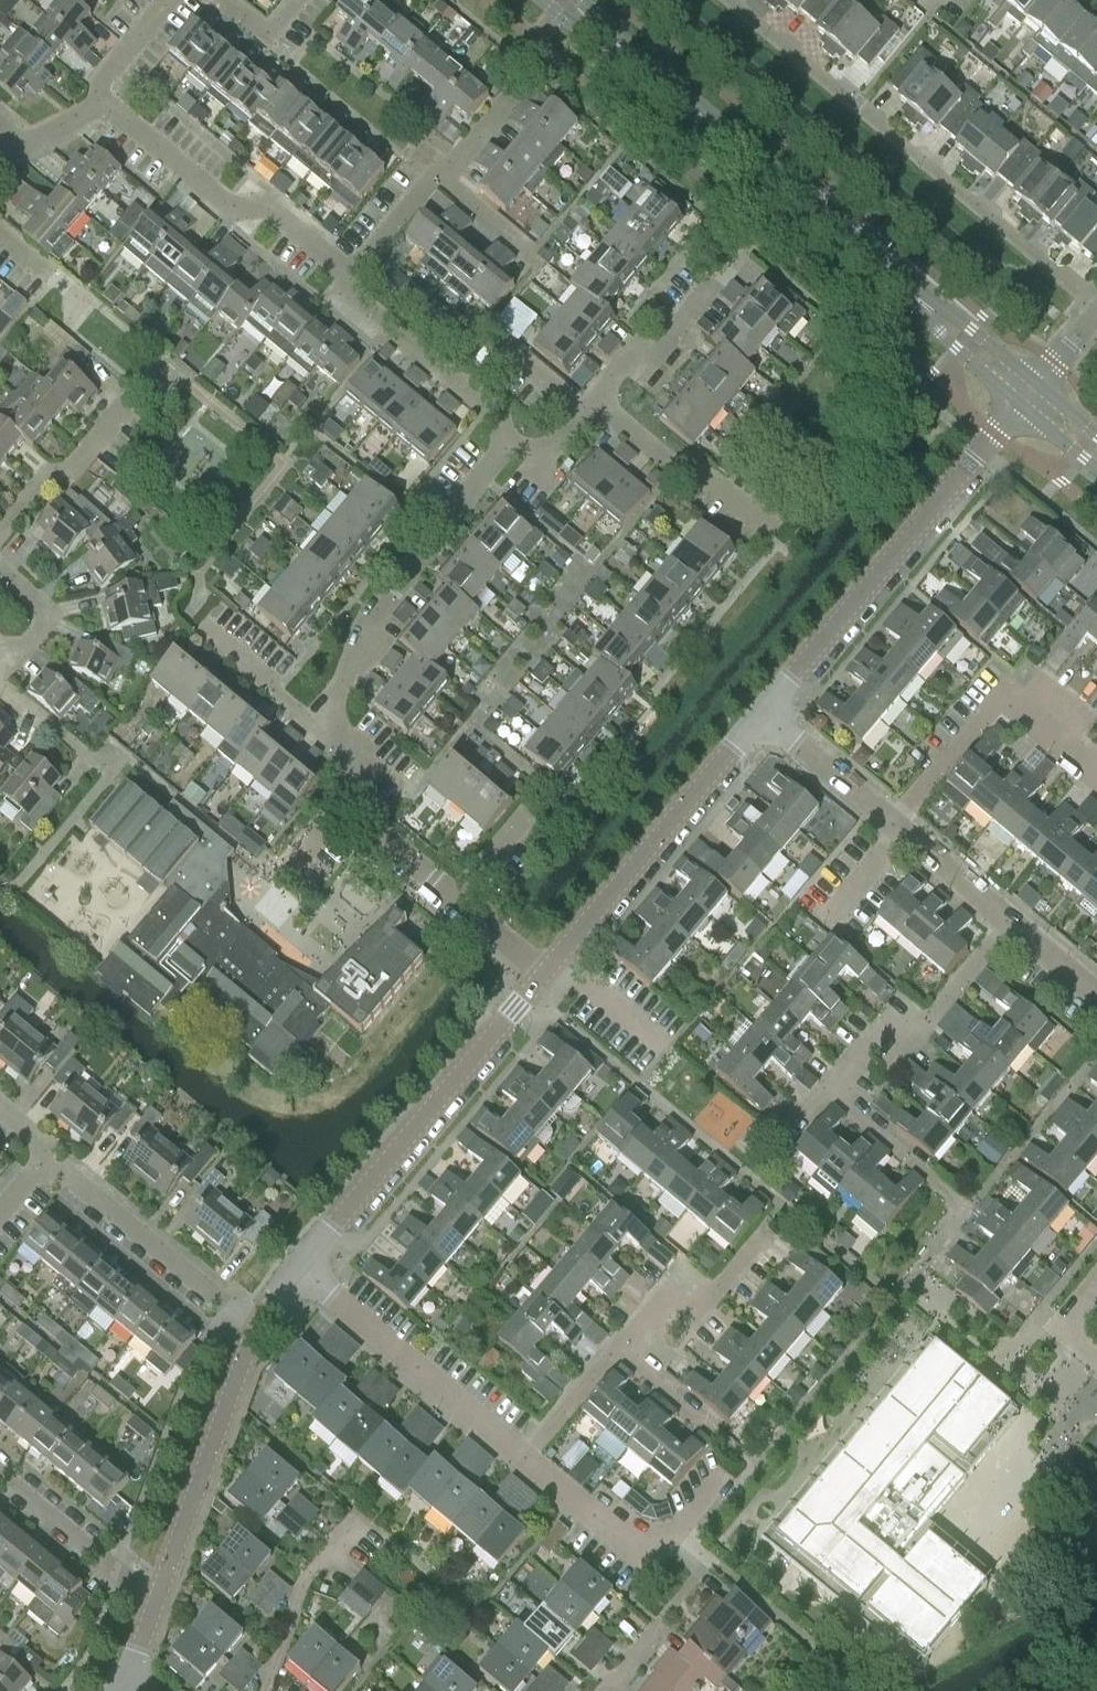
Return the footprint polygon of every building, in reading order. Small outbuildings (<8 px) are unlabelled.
[(47,17),(88,52),(96,43),(79,29),(90,16),(77,5),(76,6),(70,0),(61,0),(47,17)] [(380,6),(373,0),(337,0),(343,5),(336,13),(349,23),(336,40),(345,47),(380,6)] [(440,0),(432,9),(449,24),(457,16),(440,0)] [(769,8),(778,15),(786,5),(797,14),(799,11),(809,19),(825,0),(776,0),(769,8)] [(809,19),(819,27),(816,30),(827,39),(819,49),(827,56),(860,17),(846,5),(850,0),(825,0),(809,19)] [(1043,0),(1014,0),(1008,6),(1005,3),(996,14),(1004,20),(1012,10),(1026,21),(1043,0)] [(1026,21),(1039,32),(1043,35),(1068,5),(1062,0),(1043,0),(1026,21)] [(380,6),(345,47),(354,55),(367,38),(380,49),(401,23),(404,18),(403,13),(391,3),(386,4),(382,8),(380,6)] [(1052,60),(1085,19),(1068,5),(1043,35),(1039,32),(1031,42),(1038,49),(1052,60)] [(1004,20),(996,14),(987,24),(995,31),(1004,20)] [(190,70),(214,41),(207,35),(217,23),(210,16),(199,29),(193,23),(169,53),(190,70)] [(47,17),(29,39),(54,60),(64,47),(80,61),(88,52),(47,17)] [(860,17),(827,56),(835,63),(843,53),(854,62),(857,59),(868,68),(899,32),(882,18),(874,29),(860,17)] [(1052,60),(1065,71),(1074,61),(1078,64),(1096,40),(1096,29),(1085,19),(1052,60)] [(388,84),(423,42),(422,41),(424,37),(424,31),(413,21),(406,22),(403,25),(401,23),(380,49),(392,59),(378,76),(379,76),(388,83),(388,84)] [(962,21),(953,31),(964,39),(972,29),(962,21)] [(210,87),(235,58),(229,53),(239,41),(231,34),(221,47),(214,41),(190,70),(210,87)] [(29,39),(11,60),(42,87),(50,77),(44,72),(54,60),(29,39)] [(1096,76),(1096,40),(1078,64),(1074,61),(1065,71),(1086,89),(1096,76)] [(423,42),(388,84),(397,91),(410,74),(423,85),(444,59),(423,42)] [(1038,49),(1031,42),(1022,53),(1029,59),(1038,49)] [(988,44),(980,53),(991,62),(999,53),(988,44)] [(961,47),(953,56),(961,63),(968,54),(961,47)] [(909,124),(942,85),(928,73),(936,63),(920,49),(889,86),(901,95),(898,99),(909,108),(900,118),(909,124)] [(235,58),(210,87),(231,104),(255,75),(248,69),(258,57),(251,51),(241,63),(235,58)] [(444,59),(423,85),(435,95),(422,112),(431,119),(465,77),(444,59)] [(11,60),(0,73),(0,88),(18,103),(28,91),(34,96),(42,87),(11,60)] [(255,75),(231,104),(251,122),(281,86),(280,86),(275,92),(270,87),(280,75),(272,69),(262,81),(255,75)] [(153,71),(145,81),(158,92),(167,82),(153,71)] [(1023,72),(1015,82),(1025,90),(1033,80),(1023,72)] [(383,89),(388,83),(379,76),(375,82),(383,89)] [(1086,89),(1096,98),(1096,76),(1086,89)] [(465,77),(431,119),(440,127),(454,110),(466,121),(488,96),(465,77)] [(281,86),(251,122),(252,122),(248,127),(268,143),(269,141),(301,103),(295,98),(305,86),(298,80),(288,92),(281,86)] [(1041,83),(1030,95),(1042,105),(1053,93),(1041,83)] [(942,85),(909,124),(917,131),(925,122),(936,131),(939,127),(949,135),(976,103),(979,99),(964,87),(956,97),(942,85)] [(269,141),(290,158),(297,150),(322,120),(315,114),(325,102),(317,96),(307,108),(301,103),(269,141)] [(1017,96),(1009,106),(1016,111),(1024,102),(1017,96)] [(1057,98),(1047,109),(1059,119),(1068,108),(1057,98)] [(517,112),(558,147),(577,124),(552,103),(541,117),(524,103),(517,112)] [(966,173),(999,133),(981,118),(987,112),(976,103),(949,135),(958,143),(955,147),(966,156),(958,166),(966,173)] [(1075,111),(1065,124),(1077,133),(1087,121),(1075,111)] [(558,147),(517,112),(509,121),(526,135),(515,147),(549,175),(555,167),(547,160),(558,147)] [(322,120),(297,150),(290,158),(311,176),(342,137),(336,132),(347,120),(339,114),(329,126),(322,120)] [(1084,139),(1094,147),(1096,144),(1096,130),(1094,127),(1084,139)] [(342,137),(311,176),(331,193),(338,184),(363,154),(356,149),(366,136),(358,130),(348,142),(342,137)] [(220,140),(219,140),(219,141),(226,147),(228,147),(229,146),(230,146),(230,149),(232,150),(233,151),(234,152),(237,155),(239,156),(240,156),(241,156),(242,155),(243,153),(243,149),(243,148),(236,142),(234,142),(234,143),(233,143),(232,142),(232,141),(233,141),(234,140),(234,139),(232,137),(231,136),(230,135),(229,135),(228,134),(227,133),(226,133),(225,133),(224,134),(224,135),(222,137),(221,137),(221,138),(220,139),(220,140)] [(1006,183),(1033,151),(1023,142),(1017,148),(999,133),(966,173),(975,179),(983,170),(994,179),(996,175),(1006,183)] [(481,155),(522,190),(531,197),(549,175),(515,147),(505,159),(489,145),(481,155)] [(363,154),(338,184),(359,201),(384,172),(377,167),(388,154),(380,148),(370,160),(363,154)] [(70,167),(102,193),(120,171),(95,151),(85,163),(78,157),(70,167)] [(1024,221),(1057,181),(1039,166),(1044,160),(1033,151),(1006,183),(1016,191),(1013,195),(1024,204),(1016,214),(1024,221)] [(522,190),(481,155),(473,164),(490,178),(479,191),(504,212),(522,190)] [(583,166),(575,175),(585,184),(593,175),(583,166)] [(84,214),(102,193),(70,167),(63,175),(70,181),(59,193),(84,214)] [(262,175),(262,176),(262,177),(266,180),(267,180),(268,181),(269,182),(270,183),(271,184),(272,186),(274,187),(276,188),(278,190),(280,192),(281,192),(281,193),(283,194),(285,193),(285,192),(286,192),(286,191),(287,191),(287,190),(289,189),(289,187),(291,186),(291,185),(291,183),(290,183),(290,182),(290,181),(288,180),(287,180),(287,179),(286,179),(286,178),(285,178),(284,177),(284,176),(283,176),(282,176),(282,175),(280,173),(278,173),(276,174),(274,173),(272,171),(271,170),(270,170),(269,169),(268,169),(265,171),(264,173),(263,174),(262,175)] [(599,183),(610,192),(616,185),(604,176),(599,183)] [(17,179),(10,203),(17,209),(24,201),(32,192),(32,191),(17,179)] [(1057,181),(1024,221),(1032,228),(1040,218),(1051,227),(1054,223),(1063,231),(1064,231),(1086,205),(1086,206),(1095,196),(1079,183),(1071,193),(1057,181)] [(610,192),(599,183),(593,190),(604,199),(610,192)] [(632,210),(666,238),(682,219),(648,191),(632,210)] [(66,236),(84,214),(59,193),(49,206),(32,192),(24,201),(66,236)] [(1086,206),(1096,215),(1096,198),(1095,196),(1086,206)] [(189,200),(185,206),(191,212),(196,206),(189,200)] [(66,236),(24,201),(17,209),(16,210),(33,224),(23,237),(48,258),(66,236)] [(125,213),(136,221),(143,212),(133,204),(125,213)] [(1086,206),(1086,205),(1064,231),(1063,231),(1052,244),(1061,252),(1069,242),(1080,251),(1081,249),(1095,261),(1096,258),(1096,215),(1086,206)] [(196,207),(187,218),(195,226),(205,214),(203,213),(196,207)] [(427,258),(462,216),(453,209),(439,225),(426,214),(405,240),(427,258)] [(144,269),(186,218),(177,210),(163,227),(151,216),(122,250),(144,269)] [(617,229),(651,257),(666,238),(632,210),(617,229)] [(136,221),(125,213),(118,222),(128,230),(136,221)] [(462,216),(427,258),(419,267),(441,285),(470,251),(457,240),(471,224),(462,216)] [(173,277),(194,252),(182,242),(195,226),(187,218),(186,218),(144,269),(165,287),(173,277)] [(602,247),(636,275),(651,257),(617,229),(602,247)] [(470,293),(505,251),(496,244),(482,261),(470,251),(441,285),(462,303),(470,293)] [(195,295),(229,253),(220,246),(206,263),(194,252),(173,277),(195,295)] [(586,266),(620,294),(636,275),(602,247),(586,266)] [(548,266),(554,259),(543,250),(537,257),(548,266)] [(505,251),(470,293),(493,313),(514,287),(501,276),(515,259),(505,251)] [(209,323),(217,314),(216,313),(237,288),(225,277),(239,261),(229,253),(195,295),(195,296),(188,305),(209,323)] [(571,284),(614,319),(606,312),(620,294),(586,266),(571,284)] [(398,272),(389,282),(400,291),(409,281),(398,272)] [(244,324),(273,290),(263,282),(249,298),(237,288),(216,313),(217,314),(238,332),(244,324)] [(728,290),(739,299),(744,293),(733,283),(728,290)] [(564,309),(599,338),(614,319),(571,284),(571,285),(579,292),(564,309)] [(743,303),(777,331),(793,312),(759,284),(743,303)] [(403,291),(403,293),(404,294),(406,295),(407,295),(408,295),(409,295),(410,295),(410,296),(411,296),(412,295),(413,295),(414,293),(413,292),(413,291),(413,290),(413,289),(413,288),(411,287),(410,288),(409,287),(409,288),(408,290),(407,291),(405,290),(405,291),(403,291)] [(273,333),(300,301),(290,293),(284,300),(273,290),(244,324),(265,342),(273,333)] [(739,299),(728,290),(722,297),(733,306),(739,299)] [(273,333),(294,351),(315,326),(303,316),(309,309),(300,301),(273,333)] [(511,339),(531,315),(513,301),(495,324),(494,325),(495,326),(496,328),(511,339)] [(727,321),(762,349),(777,331),(743,303),(727,321)] [(442,304),(431,317),(442,326),(453,312),(442,304)] [(549,328),(584,356),(599,338),(564,309),(549,328)] [(3,332),(11,322),(1,314),(0,315),(0,330),(3,332)] [(710,336),(716,329),(704,320),(698,327),(710,336)] [(762,349),(727,321),(711,340),(720,347),(720,346),(746,368),(747,367),(762,349)] [(316,369),(343,337),(333,329),(327,336),(315,326),(294,351),(286,360),(308,378),(316,369)] [(584,356),(549,328),(533,347),(568,375),(584,356)] [(603,341),(614,350),(619,344),(609,335),(603,341)] [(343,337),(316,369),(338,387),(359,362),(346,351),(352,345),(343,337)] [(182,341),(172,354),(178,359),(189,346),(182,341)] [(614,350),(603,341),(597,349),(608,358),(614,350)] [(385,364),(394,352),(387,346),(378,357),(385,364)] [(705,365),(739,393),(755,374),(747,367),(746,368),(720,346),(720,347),(705,365)] [(40,382),(78,414),(97,392),(81,379),(88,370),(66,351),(58,361),(61,364),(45,384),(41,381),(40,382)] [(262,364),(253,356),(245,367),(254,374),(262,364)] [(593,377),(599,369),(588,360),(582,368),(593,377)] [(361,410),(390,376),(373,362),(344,395),(361,410)] [(690,383),(724,412),(739,393),(705,365),(690,383)] [(410,384),(420,373),(412,367),(403,378),(410,384)] [(420,373),(410,384),(418,390),(427,379),(420,373)] [(78,414),(40,382),(32,375),(15,396),(13,394),(12,395),(51,427),(68,407),(78,415),(78,414)] [(390,376),(361,410),(378,423),(406,389),(390,376)] [(675,401),(709,430),(724,412),(690,383),(675,401)] [(288,402),(296,392),(287,385),(279,395),(288,402)] [(406,389),(378,423),(394,437),(422,403),(406,389)] [(296,392),(288,402),(297,410),(305,400),(296,392)] [(443,412),(452,400),(445,394),(436,406),(443,412)] [(51,427),(12,395),(0,410),(0,421),(33,449),(51,427)] [(452,400),(443,412),(450,418),(460,407),(452,400)] [(709,430),(675,401),(659,421),(693,449),(709,430)] [(422,403),(394,437),(410,450),(438,417),(422,403)] [(762,412),(773,421),(778,414),(767,405),(762,412)] [(773,421),(762,412),(756,419),(767,428),(773,421)] [(438,417),(410,450),(427,465),(455,431),(438,417)] [(6,462),(23,441),(33,449),(0,421),(0,457),(6,462)] [(731,449),(742,458),(748,451),(737,442),(731,449)] [(621,463),(630,451),(622,445),(613,456),(621,463)] [(742,458),(731,449),(725,456),(737,465),(742,458)] [(630,451),(621,463),(627,468),(637,457),(630,451)] [(588,501),(617,467),(600,453),(572,487),(588,501)] [(315,473),(326,482),(333,475),(322,465),(315,473)] [(617,467),(588,501),(604,514),(633,481),(617,467)] [(653,490),(662,478),(655,472),(645,483),(653,490)] [(326,482),(315,473),(310,480),(321,489),(326,482)] [(633,481),(604,514),(621,528),(649,495),(633,481)] [(349,501),(383,529),(398,510),(365,482),(349,501)] [(63,561),(91,528),(79,517),(87,508),(68,492),(50,513),(60,521),(42,543),(63,561)] [(383,529),(349,501),(334,519),(367,547),(383,529)] [(285,510),(296,519),(302,511),(291,502),(285,510)] [(482,525),(516,553),(525,561),(543,537),(533,529),(530,533),(498,506),(482,525)] [(652,515),(662,524),(668,517),(657,508),(652,515)] [(296,519),(285,510),(279,517),(290,526),(296,519)] [(662,524),(652,515),(646,522),(657,531),(662,524)] [(136,561),(128,549),(137,543),(129,533),(136,528),(128,517),(98,541),(105,551),(84,567),(101,588),(136,561)] [(367,547),(334,519),(318,538),(352,566),(367,547)] [(1039,547),(1029,559),(1055,581),(1055,580),(1066,589),(1085,565),(1075,557),(1075,556),(1030,519),(1020,531),(1039,547)] [(685,543),(719,571),(735,552),(701,524),(685,543)] [(467,544),(501,571),(516,553),(482,525),(467,544)] [(352,566),(318,538),(303,556),(337,584),(352,566)] [(254,546),(265,555),(272,548),(260,539),(254,546)] [(670,561),(704,589),(719,571),(685,543),(670,561)] [(452,562),(486,590),(501,571),(467,544),(452,562)] [(621,550),(632,560),(637,554),(626,544),(621,550)] [(265,555),(254,546),(249,553),(260,562),(265,555)] [(593,547),(584,557),(592,564),(600,554),(593,547)] [(632,560),(621,550),(614,559),(625,568),(632,560)] [(1055,581),(1029,559),(1021,569),(1001,553),(991,566),(1036,603),(1055,581)] [(337,584),(303,556),(288,574),(322,602),(337,584)] [(972,598),(1005,626),(1025,602),(1018,596),(972,558),(962,571),(981,587),(972,598)] [(704,589),(670,561),(655,579),(688,607),(704,589)] [(486,590),(452,562),(436,581),(444,588),(444,587),(470,608),(471,608),(486,590)] [(539,572),(550,581),(556,574),(545,565),(539,572)] [(550,581),(539,572),(533,579),(544,588),(550,581)] [(322,602),(288,574),(273,592),(306,620),(322,602)] [(640,597),(673,626),(688,607),(655,579),(654,581),(648,576),(642,583),(648,588),(640,597)] [(155,580),(154,581),(157,595),(160,593),(162,593),(165,592),(174,590),(176,589),(177,588),(176,586),(176,581),(175,579),(174,579),(171,579),(167,580),(166,579),(165,580),(164,579),(163,579),(164,580),(162,580),(161,579),(159,580),(156,579),(155,580)] [(106,606),(102,607),(108,633),(121,630),(124,643),(139,639),(156,635),(150,609),(159,607),(157,595),(154,581),(126,587),(129,601),(106,606)] [(591,588),(602,597),(607,590),(596,581),(591,588)] [(424,602),(430,594),(419,585),(413,593),(424,602)] [(430,605),(463,633),(479,614),(471,608),(470,608),(444,587),(444,588),(430,605)] [(602,597),(591,588),(584,595),(595,604),(602,597)] [(306,620),(273,592),(257,611),(291,639),(306,620)] [(986,649),(1005,626),(972,598),(963,609),(944,593),(934,605),(978,643),(986,649)] [(245,611),(251,603),(240,594),(234,602),(245,611)] [(624,616),(658,644),(673,626),(640,597),(624,616)] [(508,608),(519,617),(525,610),(514,601),(508,608)] [(1096,602),(1059,647),(1071,658),(1088,638),(1096,645),(1096,602)] [(398,611),(409,620),(415,613),(404,604),(398,611)] [(414,623),(448,651),(463,633),(430,605),(414,623)] [(900,606),(890,618),(936,656),(937,655),(944,661),(963,639),(956,632),(931,611),(920,624),(900,606)] [(519,617),(508,608),(502,615),(514,625),(519,617)] [(409,620),(398,611),(393,618),(404,627),(409,620)] [(609,634),(643,662),(658,644),(624,616),(609,634)] [(892,657),(917,678),(936,656),(890,618),(881,629),(901,646),(892,657)] [(399,642),(433,670),(448,651),(414,623),(399,642)] [(568,632),(579,641),(585,634),(573,625),(568,632)] [(579,641),(568,632),(562,639),(573,648),(579,641)] [(643,662),(609,634),(592,654),(602,661),(627,680),(628,679),(643,662)] [(433,670),(399,642),(398,644),(414,657),(401,672),(434,700),(449,683),(433,670)] [(126,677),(136,655),(111,644),(106,657),(79,645),(68,670),(107,687),(114,672),(126,677)] [(1034,644),(1028,652),(1039,661),(1045,652),(1034,644)] [(169,698),(197,665),(177,649),(150,682),(169,698)] [(385,658),(397,668),(403,661),(392,651),(385,658)] [(853,663),(898,701),(917,678),(892,657),(883,668),(863,651),(853,663)] [(397,668),(385,658),(379,665),(391,675),(397,668)] [(587,679),(620,707),(637,687),(628,679),(627,680),(602,661),(587,679)] [(537,669),(548,678),(554,671),(543,662),(537,669)] [(855,701),(880,722),(898,701),(853,663),(844,674),(864,690),(855,701)] [(187,714),(215,681),(197,665),(169,698),(187,714)] [(548,678),(537,669),(531,676),(542,685),(548,678)] [(89,717),(101,703),(76,681),(67,692),(45,672),(27,693),(60,721),(74,705),(89,717)] [(434,700),(401,672),(387,690),(420,718),(434,700)] [(377,692),(383,684),(372,675),(366,682),(377,692)] [(571,698),(605,725),(620,707),(587,679),(571,698)] [(206,729),(233,696),(215,681),(187,714),(206,729)] [(420,718),(387,690),(373,706),(407,734),(420,718)] [(224,744),(251,711),(233,696),(206,729),(224,744)] [(880,722),(855,701),(845,712),(825,696),(815,708),(861,746),(880,722)] [(556,716),(589,744),(605,725),(571,698),(556,716)] [(507,706),(518,715),(523,708),(512,699),(507,706)] [(518,715),(507,706),(501,713),(512,722),(518,715)] [(251,711),(224,744),(241,758),(242,759),(262,736),(263,736),(271,727),(251,711)] [(141,732),(150,721),(143,715),(134,726),(141,732)] [(541,734),(574,762),(589,744),(556,716),(541,734)] [(150,721),(141,732),(149,738),(158,727),(150,721)] [(286,745),(294,734),(287,728),(279,739),(286,745)] [(11,741),(0,732),(0,754),(11,741)] [(294,734),(286,745),(293,751),(301,740),(294,734)] [(574,762),(541,734),(525,753),(558,781),(574,762)] [(253,784),(281,751),(263,736),(262,736),(242,759),(241,758),(234,767),(253,784)] [(970,805),(991,779),(980,771),(997,751),(985,740),(947,785),(939,794),(962,814),(970,805)] [(177,763),(186,752),(179,747),(170,757),(177,763)] [(479,765),(488,754),(481,748),(472,759),(479,765)] [(312,766),(320,756),(312,750),(304,759),(312,766)] [(281,751),(253,784),(271,799),(299,766),(281,751)] [(186,752),(177,763),(184,769),(193,758),(186,752)] [(447,804),(474,771),(455,755),(427,789),(447,804)] [(9,765),(0,758),(0,777),(9,765)] [(46,797),(60,780),(33,758),(2,796),(26,816),(20,824),(32,835),(57,805),(46,797)] [(497,781),(506,769),(499,763),(490,775),(497,781)] [(299,766),(271,799),(291,815),(318,782),(299,766)] [(506,769),(497,781),(504,787),(514,775),(506,769)] [(991,779),(970,805),(992,823),(1030,778),(1019,769),(1002,789),(991,779)] [(474,771),(447,804),(465,819),(493,786),(474,771)] [(773,811),(799,833),(818,810),(773,772),(762,785),(782,801),(773,811)] [(1030,778),(992,823),(1014,842),(1036,817),(1025,808),(1041,788),(1030,778)] [(192,784),(181,796),(196,808),(206,796),(192,784)] [(233,853),(173,803),(162,815),(126,785),(90,829),(168,894),(129,942),(131,944),(125,951),(119,946),(96,974),(150,1018),(159,1007),(167,1013),(189,1012),(195,1004),(250,1050),(251,1048),(254,1050),(247,1058),(277,1082),(302,1053),(294,1046),(296,1044),(298,1045),(329,1009),(362,1036),(424,961),(421,959),(425,953),(400,932),(407,923),(405,922),(404,923),(397,917),(397,916),(396,915),(315,994),(304,985),(273,960),(275,958),(276,958),(277,957),(224,913),(230,907),(226,861),(233,853)] [(493,786),(465,819),(484,835),(512,801),(493,786)] [(735,817),(780,856),(799,833),(773,811),(763,823),(744,807),(735,817)] [(1036,817),(1014,842),(1036,861),(1074,816),(1064,807),(1047,826),(1036,817)] [(228,814),(218,826),(255,857),(265,845),(228,814)] [(1074,816),(1036,861),(1059,879),(1080,854),(1069,845),(1086,825),(1074,816)] [(735,856),(761,878),(780,856),(735,817),(725,829),(745,845),(735,856)] [(761,878),(735,856),(726,867),(706,851),(696,863),(741,901),(761,878)] [(1059,879),(1081,898),(1096,879),(1096,857),(1091,864),(1080,854),(1059,879)] [(683,900),(708,920),(726,898),(682,860),(672,872),(692,889),(683,900)] [(921,914),(920,913),(910,904),(927,884),(915,874),(877,919),(900,939),(921,914)] [(1081,898),(1096,911),(1096,879),(1081,898)] [(921,914),(900,939),(922,958),(943,933),(942,932),(932,923),(949,903),(937,893),(920,913),(921,914)] [(644,905),(688,943),(708,920),(683,900),(673,911),(653,894),(644,905)] [(645,944),(670,965),(688,943),(644,905),(634,916),(654,933),(645,944)] [(943,933),(922,958),(944,977),(965,952),(954,943),(972,922),(960,912),(942,932),(943,933)] [(670,965),(645,944),(636,955),(616,938),(606,950),(651,988),(670,965)] [(812,963),(837,984),(846,973),(865,990),(876,977),(832,940),(812,963)] [(763,943),(755,953),(765,961),(773,951),(763,943)] [(737,944),(719,965),(729,974),(747,952),(737,944)] [(794,986),(837,1023),(847,1011),(828,995),(837,984),(812,963),(794,986)] [(775,1008),(799,1029),(808,1018),(828,1035),(837,1023),(794,986),(775,1008)] [(1003,1029),(1028,1050),(1034,1055),(1053,1031),(1003,989),(993,1001),(1013,1018),(1003,1029)] [(36,1035),(23,1024),(34,1011),(16,996),(0,1015),(0,1029),(3,1032),(0,1036),(0,1062),(8,1068),(36,1035)] [(756,1030),(800,1068),(809,1057),(790,1040),(799,1029),(775,1008),(756,1030)] [(964,1034),(1009,1072),(1028,1050),(1003,1029),(994,1039),(975,1022),(964,1034)] [(737,1052),(761,1073),(770,1062),(790,1079),(800,1068),(756,1030),(737,1052)] [(546,1074),(572,1096),(592,1071),(547,1033),(536,1046),(556,1063),(546,1074)] [(70,1034),(63,1043),(73,1052),(81,1043),(70,1034)] [(965,1073),(990,1094),(1009,1072),(964,1034),(955,1045),(974,1062),(965,1073)] [(36,1035),(8,1068),(28,1085),(45,1065),(55,1074),(73,1052),(63,1043),(56,1051),(36,1035)] [(761,1073),(737,1052),(717,1075),(762,1113),(773,1101),(752,1083),(761,1073)] [(70,1130),(99,1096),(78,1079),(84,1072),(70,1060),(53,1081),(66,1093),(50,1113),(70,1130)] [(927,1078),(971,1117),(990,1094),(965,1073),(955,1084),(936,1067),(927,1078)] [(509,1079),(553,1117),(572,1096),(546,1074),(538,1084),(518,1068),(509,1079)] [(1096,1068),(1086,1081),(1096,1090),(1096,1068)] [(1054,1073),(1036,1094),(1047,1102),(1064,1082),(1054,1073)] [(971,1117),(927,1078),(917,1090),(936,1106),(927,1117),(952,1139),(971,1117)] [(510,1118),(535,1140),(553,1117),(509,1079),(498,1091),(518,1108),(510,1118)] [(620,1156),(642,1130),(631,1121),(648,1102),(635,1091),(597,1136),(620,1156)] [(99,1096),(70,1130),(91,1147),(107,1127),(117,1135),(135,1114),(125,1105),(119,1113),(99,1096)] [(884,1099),(876,1108),(890,1121),(898,1111),(884,1099)] [(1096,1146),(1096,1108),(1088,1119),(1068,1102),(1058,1113),(1096,1146)] [(817,1173),(838,1147),(828,1138),(844,1119),(832,1108),(794,1153),(817,1173)] [(143,1180),(171,1146),(152,1130),(162,1118),(152,1110),(130,1136),(139,1143),(122,1163),(143,1180)] [(952,1139),(927,1117),(917,1128),(898,1111),(890,1121),(888,1123),(933,1162),(952,1139)] [(535,1140),(510,1118),(501,1129),(481,1112),(470,1124),(516,1163),(535,1140)] [(1084,1174),(1096,1159),(1096,1146),(1058,1113),(1048,1125),(1069,1142),(1059,1153),(1084,1174)] [(642,1130),(620,1156),(642,1175),(681,1130),(670,1120),(653,1140),(642,1130)] [(681,1130),(642,1175),(665,1194),(686,1168),(675,1159),(692,1139),(681,1130)] [(991,1133),(976,1152),(995,1167),(1010,1148),(991,1133)] [(838,1147),(817,1173),(839,1191),(877,1146),(866,1137),(849,1156),(838,1147)] [(476,1178),(501,1200),(521,1176),(476,1138),(466,1150),(486,1167),(476,1178)] [(171,1146),(143,1180),(164,1198),(180,1178),(190,1186),(217,1155),(207,1147),(192,1164),(171,1146)] [(877,1146),(839,1191),(861,1210),(883,1185),(872,1176),(888,1156),(877,1146)] [(1084,1174),(1059,1153),(1050,1164),(1030,1147),(1020,1159),(1065,1197),(1084,1174)] [(686,1168),(665,1194),(687,1212),(725,1168),(714,1158),(697,1178),(686,1168)] [(725,1168),(687,1212),(709,1231),(731,1206),(720,1197),(736,1177),(725,1168)] [(1024,1209),(1049,1231),(1068,1207),(1023,1169),(1012,1182),(1032,1199),(1024,1209)] [(567,1170),(549,1191),(562,1202),(580,1180),(567,1170)] [(438,1183),(482,1222),(501,1200),(476,1178),(468,1188),(448,1171),(438,1183)] [(205,1242),(233,1208),(215,1192),(224,1181),(214,1173),(193,1197),(202,1206),(185,1226),(205,1242)] [(883,1185),(861,1210),(855,1218),(878,1237),(923,1185),(910,1174),(893,1194),(883,1185)] [(617,1180),(607,1191),(619,1201),(628,1189),(617,1180)] [(789,1180),(780,1192),(791,1201),(801,1190),(789,1180)] [(482,1222),(438,1183),(428,1194),(448,1211),(439,1222),(464,1244),(482,1222)] [(541,1192),(521,1216),(534,1226),(554,1203),(541,1192)] [(731,1206),(709,1231),(732,1251),(770,1206),(758,1196),(741,1215),(731,1206)] [(984,1215),(1030,1253),(1049,1231),(1024,1209),(1014,1221),(993,1204),(984,1215)] [(593,1228),(618,1249),(626,1238),(647,1256),(657,1243),(613,1205),(593,1228)] [(233,1208),(205,1242),(227,1261),(244,1241),(253,1248),(274,1223),(262,1213),(253,1224),(233,1208)] [(985,1254),(1011,1275),(1030,1253),(984,1215),(974,1226),(995,1243),(985,1254)] [(41,1262),(65,1233),(46,1217),(22,1246),(41,1262)] [(399,1228),(445,1267),(464,1244),(439,1222),(429,1233),(409,1217),(399,1228)] [(661,1218),(652,1228),(663,1238),(672,1228),(661,1218)] [(1074,1248),(1074,1250),(1075,1252),(1077,1254),(1078,1255),(1080,1254),(1082,1252),(1084,1250),(1084,1249),(1085,1249),(1086,1248),(1088,1246),(1088,1245),(1089,1244),(1089,1243),(1091,1243),(1091,1242),(1093,1240),(1094,1239),(1096,1235),(1096,1230),(1095,1228),(1093,1227),(1091,1225),(1090,1225),(1089,1224),(1087,1225),(1086,1226),(1086,1227),(1085,1227),(1084,1228),(1083,1230),(1083,1231),(1082,1231),(1082,1232),(1081,1233),(1080,1234),(1079,1235),(1078,1236),(1078,1237),(1076,1239),(1076,1241),(1075,1242),(1076,1243),(1075,1244),(1074,1246),(1074,1247),(1074,1248)] [(401,1267),(426,1289),(445,1267),(399,1228),(391,1238),(411,1255),(401,1267)] [(516,1228),(508,1237),(517,1245),(525,1235),(516,1228)] [(574,1251),(619,1288),(628,1278),(608,1261),(618,1249),(593,1228),(574,1251)] [(41,1262),(60,1278),(84,1249),(65,1233),(41,1262)] [(1011,1275),(985,1254),(976,1265),(956,1248),(946,1260),(966,1277),(955,1290),(986,1316),(997,1303),(991,1298),(1011,1275)] [(103,1264),(84,1249),(60,1278),(79,1294),(103,1264)] [(556,1273),(580,1294),(589,1283),(609,1300),(619,1288),(574,1251),(556,1273)] [(709,1251),(699,1264),(708,1272),(719,1259),(709,1251)] [(797,1291),(823,1313),(843,1290),(797,1251),(786,1264),(806,1281),(797,1291)] [(426,1289),(401,1267),(392,1277),(372,1261),(361,1273),(406,1312),(426,1289)] [(1032,1289),(1031,1290),(1032,1292),(1035,1294),(1038,1296),(1040,1298),(1041,1299),(1043,1299),(1044,1298),(1044,1297),(1046,1296),(1046,1295),(1048,1293),(1049,1292),(1053,1287),(1054,1286),(1054,1285),(1056,1284),(1058,1280),(1059,1278),(1060,1278),(1060,1277),(1064,1273),(1064,1272),(1065,1272),(1066,1270),(1066,1269),(1066,1267),(1064,1266),(1062,1264),(1061,1263),(1060,1262),(1059,1262),(1058,1262),(1054,1265),(1054,1266),(1053,1267),(1052,1269),(1050,1271),(1049,1271),(1048,1271),(1046,1271),(1044,1273),(1044,1274),(1043,1274),(1043,1275),(1042,1275),(1042,1276),(1039,1279),(1038,1280),(1034,1285),(1034,1286),(1033,1286),(1033,1287),(1032,1288),(1032,1289)] [(79,1294),(96,1308),(120,1279),(103,1264),(79,1294)] [(537,1295),(582,1333),(591,1322),(570,1305),(580,1294),(556,1273),(537,1295)] [(96,1308),(115,1324),(139,1295),(120,1279),(96,1308)] [(15,1294),(5,1286),(0,1293),(0,1296),(8,1302),(15,1294)] [(759,1297),(804,1335),(823,1313),(797,1291),(788,1303),(768,1286),(759,1297)] [(15,1294),(8,1302),(17,1310),(24,1301),(15,1294)] [(115,1324),(133,1339),(157,1310),(139,1295),(115,1324)] [(518,1317),(543,1338),(551,1328),(572,1345),(582,1333),(537,1295),(518,1317)] [(759,1336),(785,1357),(804,1335),(759,1297),(749,1308),(769,1325),(759,1336)] [(456,1302),(451,1309),(458,1315),(463,1308),(456,1302)] [(133,1339),(151,1355),(176,1325),(157,1310),(133,1339)] [(46,1334),(53,1325),(43,1317),(36,1325),(46,1334)] [(543,1338),(518,1317),(498,1341),(543,1379),(553,1367),(533,1350),(543,1338)] [(439,1320),(430,1331),(438,1339),(448,1327),(439,1320)] [(53,1325),(46,1334),(55,1341),(62,1333),(53,1325)] [(176,1325),(151,1355),(170,1370),(194,1341),(176,1325)] [(24,1342),(31,1334),(23,1327),(16,1335),(24,1342)] [(721,1341),(766,1380),(785,1357),(759,1336),(750,1347),(730,1330),(721,1341)] [(31,1334),(24,1342),(35,1351),(42,1343),(31,1334)] [(334,1345),(344,1354),(353,1342),(343,1334),(334,1345)] [(919,1668),(924,1661),(987,1585),(993,1578),(988,1575),(989,1573),(929,1524),(1016,1419),(1014,1418),(1018,1413),(929,1340),(925,1344),(924,1343),(761,1539),(913,1665),(914,1664),(919,1668)] [(721,1380),(747,1402),(766,1380),(721,1341),(710,1353),(730,1370),(721,1380)] [(344,1354),(334,1345),(325,1356),(335,1364),(344,1354)] [(828,1350),(828,1352),(829,1355),(830,1355),(830,1356),(831,1356),(834,1358),(835,1359),(837,1359),(842,1354),(843,1353),(843,1352),(843,1351),(842,1349),(839,1347),(838,1346),(835,1346),(830,1348),(829,1348),(828,1350)] [(82,1364),(89,1355),(79,1347),(72,1356),(82,1364)] [(298,1397),(324,1366),(301,1347),(275,1378),(298,1397)] [(89,1355),(82,1364),(91,1371),(98,1363),(89,1355)] [(62,1373),(69,1365),(60,1357),(53,1366),(62,1373)] [(16,1389),(17,1390),(25,1380),(6,1365),(0,1374),(0,1409),(16,1389)] [(69,1365),(62,1373),(72,1382),(79,1373),(69,1365)] [(315,1423),(346,1386),(324,1366),(298,1397),(319,1415),(314,1422),(315,1423)] [(604,1431),(626,1405),(616,1396),(633,1377),(621,1366),(582,1412),(604,1431)] [(747,1402),(721,1380),(712,1391),(693,1374),(682,1386),(727,1425),(747,1402)] [(119,1394),(125,1386),(116,1378),(109,1386),(119,1394)] [(372,1390),(381,1398),(391,1386),(382,1378),(372,1390)] [(125,1386),(119,1394),(128,1402),(135,1393),(125,1386)] [(346,1386),(315,1423),(337,1441),(362,1411),(341,1393),(347,1386),(346,1386)] [(97,1403),(105,1394),(97,1388),(89,1397),(97,1403)] [(11,1435),(35,1405),(17,1390),(16,1389),(0,1409),(0,1426),(11,1435)] [(381,1398),(372,1390),(364,1400),(373,1408),(381,1398)] [(105,1394),(97,1403),(108,1412),(115,1403),(105,1394)] [(626,1405),(604,1431),(627,1450),(666,1404),(654,1394),(637,1414),(626,1405)] [(666,1404),(627,1450),(649,1469),(671,1443),(661,1434),(677,1414),(666,1404)] [(11,1435),(29,1450),(54,1420),(35,1405),(11,1435)] [(359,1460),(385,1429),(362,1411),(337,1441),(359,1460)] [(417,1427),(427,1436),(436,1424),(427,1416),(417,1427)] [(134,1434),(141,1425),(133,1418),(126,1427),(134,1434)] [(29,1450),(46,1464),(71,1435),(54,1420),(29,1450)] [(141,1425),(134,1434),(144,1442),(152,1433),(141,1425)] [(427,1436),(417,1427),(408,1438),(418,1446),(427,1436)] [(385,1429),(359,1460),(381,1479),(407,1449),(385,1429)] [(671,1443),(649,1469),(672,1488),(710,1443),(698,1433),(682,1452),(671,1443)] [(89,1450),(71,1435),(46,1464),(64,1479),(89,1450)] [(585,1453),(574,1445),(560,1462),(570,1470),(585,1453)] [(467,1458),(477,1467),(486,1455),(477,1447),(467,1458)] [(403,1498),(435,1460),(434,1459),(428,1466),(407,1449),(381,1479),(403,1498)] [(108,1465),(89,1450),(64,1479),(84,1495),(108,1465)] [(249,1477),(280,1503),(300,1480),(269,1454),(249,1477)] [(477,1467),(467,1458),(458,1468),(468,1477),(477,1467)] [(435,1460),(403,1498),(405,1499),(410,1492),(431,1510),(457,1479),(435,1460)] [(108,1465),(84,1495),(103,1511),(128,1481),(108,1465)] [(280,1503),(249,1477),(230,1500),(261,1526),(280,1503)] [(454,1530),(480,1499),(457,1479),(431,1510),(454,1530)] [(512,1496),(521,1504),(530,1493),(521,1485),(512,1496)] [(521,1504),(512,1496),(503,1506),(512,1515),(521,1504)] [(480,1499),(454,1530),(476,1548),(502,1517),(480,1499)] [(294,1524),(302,1514),(292,1505),(284,1515),(294,1524)] [(302,1514),(294,1524),(304,1532),(312,1523),(302,1514)] [(502,1517),(476,1548),(498,1567),(525,1536),(502,1517)] [(22,1538),(2,1522),(0,1525),(0,1565),(22,1538)] [(549,1556),(569,1532),(559,1524),(539,1548),(549,1556)] [(221,1555),(252,1581),(271,1558),(240,1532),(221,1555)] [(16,1585),(42,1554),(22,1538),(0,1565),(0,1582),(5,1575),(16,1585)] [(16,1585),(36,1601),(62,1571),(42,1554),(16,1585)] [(252,1581),(221,1555),(202,1578),(232,1604),(252,1581)] [(562,1589),(593,1615),(612,1592),(581,1566),(562,1589)] [(62,1571),(36,1601),(27,1612),(59,1639),(91,1599),(80,1590),(82,1587),(62,1571)] [(356,1582),(379,1601),(387,1592),(364,1572),(356,1582)] [(265,1600),(273,1590),(263,1582),(255,1591),(265,1600)] [(379,1601),(356,1582),(347,1592),(370,1612),(379,1601)] [(326,1595),(329,1588),(323,1586),(320,1593),(326,1595)] [(593,1615),(562,1589),(543,1611),(574,1637),(593,1615)] [(273,1590),(265,1600),(276,1609),(284,1599),(273,1590)] [(688,1646),(725,1677),(744,1654),(733,1644),(748,1626),(759,1636),(770,1623),(733,1592),(723,1604),(713,1596),(695,1617),(698,1619),(680,1641),(687,1647),(688,1646)] [(192,1633),(224,1659),(244,1636),(213,1609),(192,1633)] [(518,1628),(555,1659),(574,1637),(543,1611),(525,1632),(519,1627),(518,1628)] [(555,1659),(518,1628),(499,1650),(529,1676),(548,1655),(554,1660),(555,1659)] [(311,1682),(337,1651),(315,1632),(289,1663),(311,1682)] [(192,1633),(165,1665),(196,1690),(224,1659),(192,1633)] [(0,1644),(0,1647),(10,1655),(17,1646),(6,1637),(0,1644)] [(588,1657),(596,1647),(586,1638),(577,1647),(588,1657)] [(687,1647),(678,1658),(668,1649),(649,1671),(652,1674),(638,1690),(693,1690),(703,1679),(715,1689),(725,1677),(688,1646),(687,1647)] [(596,1647),(588,1657),(599,1666),(607,1656),(596,1647)] [(499,1650),(479,1673),(501,1690),(517,1690),(529,1676),(499,1650)] [(311,1682),(322,1690),(343,1690),(360,1670),(337,1651),(311,1682)] [(31,1683),(0,1658),(0,1690),(25,1690),(31,1683)] [(237,1678),(245,1668),(235,1660),(227,1670),(237,1678)] [(430,1690),(476,1690),(477,1690),(446,1664),(426,1687),(430,1690)] [(245,1668),(237,1678),(248,1687),(256,1678),(245,1668)] [(551,1686),(540,1677),(532,1687),(537,1690),(547,1690),(551,1686)]
